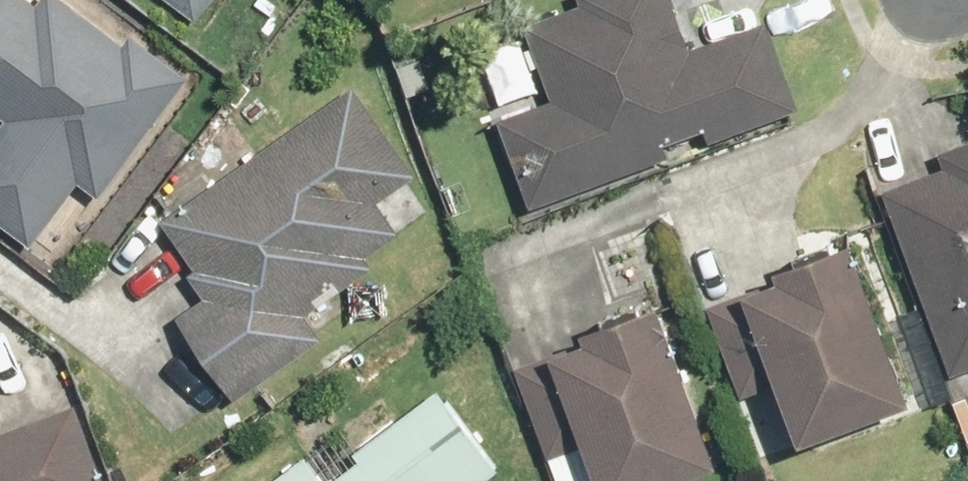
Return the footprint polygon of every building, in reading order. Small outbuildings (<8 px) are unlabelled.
[(126,47),(59,0),(36,0),(33,4),(27,0),(0,0),(0,224),(29,244),(76,176),(100,193),(182,75),(131,40),(126,47)] [(201,0),(173,0),(190,14),(201,0)] [(662,156),(656,142),(702,125),(707,139),(792,107),(759,18),(688,45),(671,0),(577,0),(579,6),(522,28),(549,99),(491,121),(524,208),(662,156)] [(429,207),(405,173),(385,187),(369,164),(399,143),(357,83),(164,218),(212,288),(166,320),(220,397),(382,284),(362,254),(429,207)] [(878,190),(947,379),(967,371),(967,137),(933,149),(940,167),(878,190)] [(907,401),(844,236),(773,262),(778,277),(732,294),(789,445),(907,401)] [(655,294),(570,325),(575,340),(542,352),(575,446),(548,455),(557,480),(664,480),(715,463),(655,294)] [(495,466),(436,391),(320,480),(476,480),(495,466)] [(72,409),(0,434),(0,480),(96,480),(72,409)] [(258,480),(319,480),(296,451),(258,480)]
